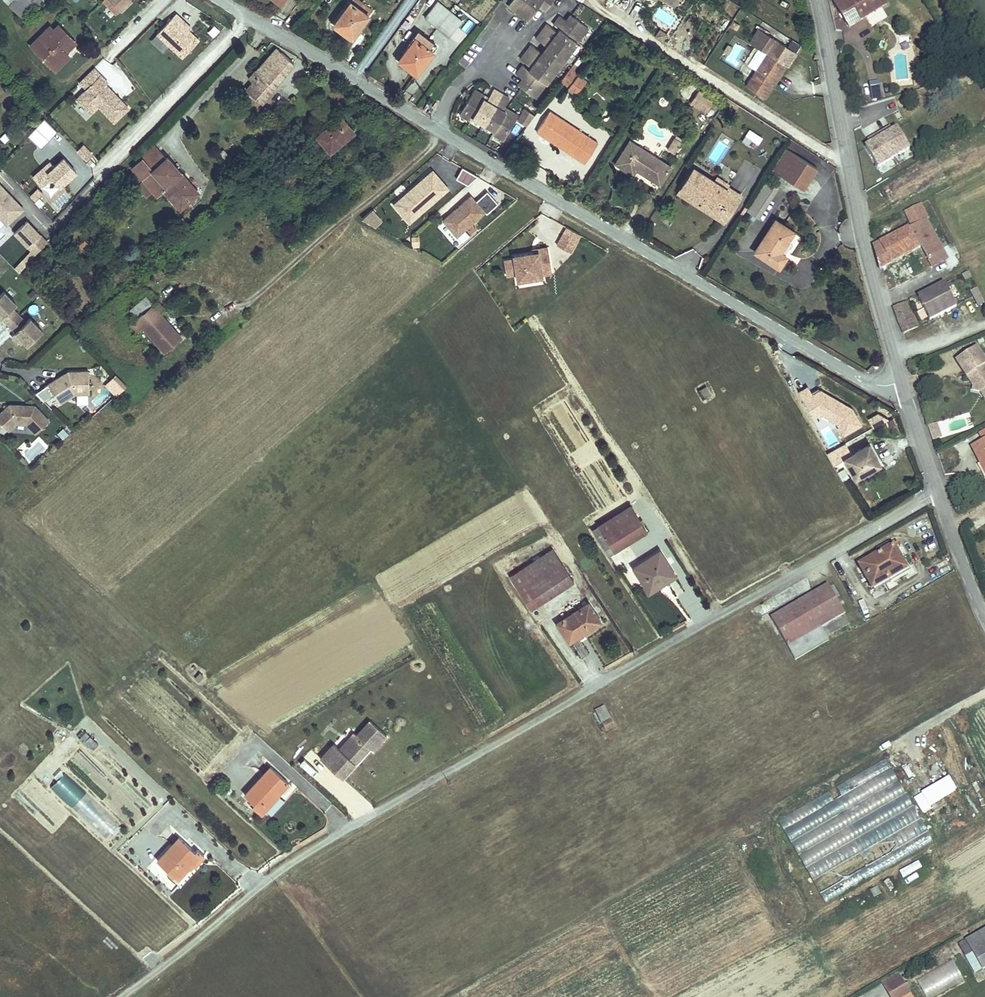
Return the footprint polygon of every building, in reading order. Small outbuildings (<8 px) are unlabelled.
[(41,0),(14,0),(9,5),(24,19),(41,0)] [(103,0),(116,14),(130,0),(103,0)] [(372,10),(358,0),(352,0),(334,24),(352,37),(372,10)] [(554,0),(512,0),(508,5),(528,20),(539,6),(546,11),(554,0)] [(849,27),(887,4),(884,0),(833,0),(849,27)] [(462,22),(437,2),(425,17),(449,37),(462,22)] [(199,40),(179,22),(182,19),(176,14),(157,34),(183,58),(199,40)] [(535,98),(588,28),(571,14),(566,21),(560,16),(553,24),(560,29),(558,32),(547,24),(536,38),(547,47),(542,53),(531,45),(520,59),(528,65),(526,68),(523,65),(516,74),(522,79),(518,85),(535,98)] [(191,28),(182,19),(179,22),(189,30),(191,28)] [(76,43),(59,25),(54,30),(50,27),(31,45),(55,70),(70,57),(66,53),(76,43)] [(212,37),(219,30),(213,26),(207,33),(212,37)] [(788,67),(797,53),(796,53),(787,47),(758,28),(749,42),(766,53),(746,86),(764,98),(785,66),(788,67)] [(417,74),(433,53),(420,43),(425,37),(417,32),(407,45),(409,46),(399,60),(417,74)] [(796,53),(800,46),(791,40),(787,47),(796,53)] [(246,90),(261,103),(293,63),(277,48),(249,78),(253,82),(246,90)] [(575,95),(586,80),(574,71),(577,67),(573,64),(559,82),(575,95)] [(79,96),(101,75),(94,68),(73,89),(79,96)] [(129,108),(106,84),(109,82),(101,75),(76,98),(91,114),(99,106),(114,122),(129,108)] [(518,115),(507,109),(505,111),(502,110),(509,98),(493,89),(487,100),(484,99),(485,96),(474,90),(460,114),(471,120),(473,117),(494,130),(493,133),(504,140),(518,115)] [(771,89),(765,103),(787,112),(792,97),(771,89)] [(689,105),(705,114),(713,100),(697,91),(689,105)] [(238,108),(245,101),(242,98),(236,105),(238,108)] [(534,115),(530,112),(525,108),(517,121),(526,126),(534,115)] [(598,143),(550,111),(536,132),(585,163),(598,143)] [(346,139),(354,132),(341,117),(317,136),(330,152),(346,139)] [(866,139),(889,129),(885,118),(861,128),(866,139)] [(41,149),(56,133),(43,121),(28,136),(41,149)] [(898,127),(864,141),(878,178),(898,170),(895,161),(909,156),(898,127)] [(358,137),(354,132),(346,139),(350,144),(358,137)] [(752,138),(746,134),(742,140),(748,144),(752,138)] [(674,153),(681,142),(674,138),(668,149),(674,153)] [(672,167),(630,140),(614,164),(633,176),(637,171),(660,186),(672,167)] [(154,143),(130,164),(142,178),(136,183),(147,195),(153,190),(156,193),(161,188),(179,208),(200,190),(167,152),(163,154),(154,143)] [(83,144),(77,151),(86,160),(92,154),(83,144)] [(803,190),(817,168),(785,148),(772,169),(803,190)] [(224,159),(229,155),(223,149),(219,153),(224,159)] [(61,186),(76,172),(63,158),(48,172),(61,186)] [(462,168),(455,180),(469,187),(475,176),(462,168)] [(730,191),(718,184),(694,168),(682,187),(700,198),(701,196),(705,198),(701,205),(716,214),(722,206),(730,211),(741,196),(731,189),(730,191)] [(414,217),(448,188),(433,171),(420,181),(422,184),(402,201),(400,199),(394,204),(404,217),(410,212),(414,217)] [(270,193),(279,186),(274,178),(272,177),(264,183),(263,184),(270,193)] [(733,186),(721,178),(718,184),(730,191),(731,189),(733,186)] [(50,199),(59,191),(51,182),(42,189),(50,199)] [(23,208),(0,186),(0,232),(23,208)] [(700,198),(682,187),(678,193),(723,222),(730,211),(722,206),(716,214),(701,205),(705,198),(701,196),(700,198)] [(485,212),(471,195),(442,220),(456,237),(485,212)] [(913,227),(926,220),(927,219),(922,209),(908,215),(913,226),(913,227)] [(382,221),(373,210),(362,219),(375,227),(382,221)] [(414,217),(410,212),(404,217),(409,222),(414,217)] [(780,252),(794,231),(776,219),(755,252),(779,268),(787,256),(780,252)] [(943,252),(926,220),(913,227),(913,226),(908,228),(914,239),(915,238),(919,248),(922,246),(929,260),(943,252)] [(13,269),(18,273),(48,242),(25,221),(11,235),(29,252),(13,269)] [(567,228),(557,245),(570,252),(580,236),(567,228)] [(914,239),(908,228),(874,247),(879,269),(919,248),(915,238),(914,239)] [(541,271),(551,270),(548,250),(532,253),(513,256),(514,259),(504,261),(505,266),(515,265),(516,274),(517,281),(542,277),(542,275),(541,271)] [(933,267),(947,259),(943,252),(929,260),(933,267)] [(505,266),(506,275),(516,274),(515,265),(505,266)] [(965,282),(972,279),(968,272),(962,275),(965,282)] [(956,306),(945,284),(918,297),(930,320),(956,306)] [(970,292),(978,307),(984,304),(984,303),(977,288),(970,292)] [(38,295),(33,290),(28,295),(33,300),(38,295)] [(19,315),(12,308),(16,304),(4,292),(0,295),(0,324),(5,329),(19,315)] [(182,338),(160,313),(164,309),(157,301),(154,305),(147,297),(130,311),(137,319),(131,324),(139,332),(143,328),(165,353),(182,338)] [(904,333),(917,327),(914,318),(908,302),(894,308),(904,333)] [(42,331),(30,318),(26,322),(19,315),(5,329),(18,342),(19,341),(21,338),(24,341),(28,345),(42,331)] [(967,377),(970,375),(975,382),(973,391),(980,392),(984,389),(984,361),(976,347),(956,360),(967,377)] [(88,393),(87,371),(67,372),(67,373),(65,375),(64,374),(48,385),(59,403),(75,394),(88,393)] [(126,385),(116,374),(105,385),(115,396),(126,385)] [(706,387),(699,390),(703,398),(710,395),(706,387)] [(92,400),(95,408),(104,404),(101,396),(92,400)] [(34,405),(9,405),(0,413),(0,428),(3,425),(8,430),(16,423),(26,423),(36,433),(49,420),(34,405)] [(930,433),(938,431),(936,424),(928,426),(930,433)] [(62,439),(68,433),(64,428),(58,434),(62,439)] [(839,448),(846,443),(842,436),(840,437),(836,429),(830,433),(839,448)] [(941,438),(938,431),(930,433),(933,441),(941,438)] [(984,441),(972,447),(980,463),(984,461),(984,463),(984,440),(984,441)] [(852,454),(846,443),(839,448),(856,478),(880,464),(868,444),(852,454)] [(603,530),(635,509),(630,502),(598,522),(603,530)] [(646,526),(635,509),(603,530),(614,547),(646,526)] [(908,528),(913,537),(930,529),(926,520),(908,528)] [(907,568),(895,545),(862,563),(875,585),(907,568)] [(659,547),(633,565),(646,586),(663,575),(665,578),(675,571),(659,547)] [(515,571),(523,584),(555,564),(547,551),(515,571)] [(566,582),(555,564),(523,584),(517,589),(520,594),(526,590),(534,603),(566,582)] [(826,582),(769,614),(789,649),(822,631),(818,624),(842,610),(826,582)] [(597,621),(586,603),(556,622),(568,640),(597,621)] [(593,715),(604,709),(601,703),(589,709),(593,715)] [(604,709),(593,715),(601,729),(612,723),(604,709)] [(375,747),(388,732),(371,716),(358,731),(356,729),(341,745),(335,740),(322,755),(336,767),(349,753),(356,760),(371,743),(375,747)] [(93,737),(81,728),(76,736),(87,744),(93,737)] [(343,774),(356,760),(349,753),(336,767),(343,774)] [(310,769),(313,762),(299,755),(295,761),(310,769)] [(778,817),(823,902),(934,845),(888,757),(835,785),(840,795),(833,799),(829,791),(778,817)] [(287,778),(272,763),(245,790),(252,797),(249,800),(259,809),(280,788),(278,787),(287,778)] [(49,789),(103,840),(119,824),(64,772),(49,789)] [(920,792),(928,806),(958,789),(950,775),(920,792)] [(272,812),(284,798),(280,795),(268,808),(272,812)] [(174,834),(154,855),(174,873),(189,858),(190,860),(198,852),(191,845),(188,848),(174,834)] [(903,877),(922,867),(919,861),(899,871),(903,877)] [(958,944),(964,954),(970,951),(980,968),(984,965),(984,928),(958,944)] [(922,996),(926,996),(963,982),(955,961),(914,978),(922,996)] [(891,996),(898,996),(909,991),(901,977),(885,986),(891,996)]
